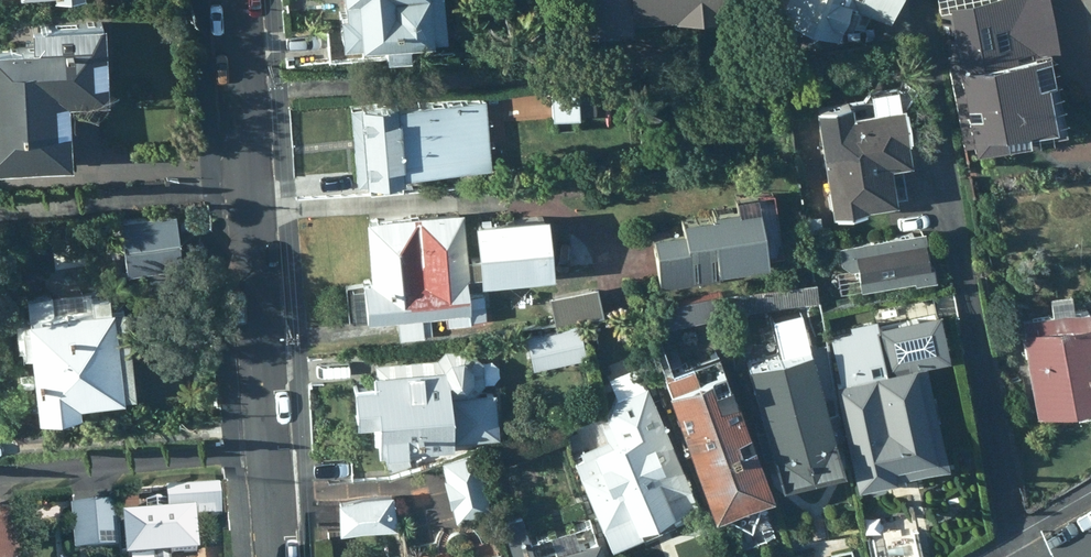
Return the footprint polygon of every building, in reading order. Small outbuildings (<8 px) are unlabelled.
[(454,0),(356,0),(357,8),(350,9),(353,39),(457,31),(454,0)] [(596,26),(641,23),(641,18),(732,11),(731,0),(595,0),(596,26)] [(787,8),(850,30),(854,17),(871,23),(876,8),(898,15),(904,0),(790,0),(787,8)] [(1056,0),(972,0),(958,3),(959,7),(943,10),(951,54),(957,52),(974,142),(984,140),(986,146),(1045,135),(1043,126),(1072,120),(1064,75),(1070,75),(1065,51),(1068,51),(1056,0)] [(83,158),(80,97),(118,94),(115,18),(41,22),(42,41),(0,43),(0,162),(83,158)] [(871,95),(827,103),(845,209),(911,197),(905,161),(925,158),(912,81),(875,87),(871,95)] [(582,92),(552,93),(553,115),(584,113),(582,92)] [(496,167),(491,97),(356,107),(362,181),(414,177),(414,172),(496,167)] [(659,231),(665,287),(726,279),(725,268),(781,261),(780,253),(793,251),(781,192),(770,195),(769,190),(746,194),(749,209),(693,216),(694,226),(659,231)] [(182,214),(127,221),(133,265),(188,257),(182,214)] [(458,215),(360,224),(367,286),(359,287),(359,292),(346,292),(348,318),(361,317),(361,324),(391,321),(392,340),(424,338),(423,319),(439,318),(440,327),(479,323),(477,296),(466,296),(464,280),(479,279),(479,283),(553,276),(553,271),(561,270),(558,234),(549,235),(547,215),(473,222),(476,261),(462,262),(458,215)] [(86,229),(50,232),(53,261),(89,257),(86,229)] [(939,264),(933,229),(836,245),(860,268),(867,267),(870,289),(945,276),(943,263),(939,264)] [(722,292),(673,303),(676,320),(730,309),(825,299),(823,282),(722,292)] [(603,285),(555,294),(560,320),(607,311),(603,285)] [(92,393),(146,387),(136,301),(122,303),(120,288),(97,291),(96,288),(59,292),(61,308),(39,310),(51,409),(93,404),(92,393)] [(874,352),(843,358),(873,484),(965,462),(941,362),(927,365),(920,342),(906,344),(904,332),(918,328),(911,298),(850,309),(856,340),(872,337),(874,352)] [(1030,318),(1045,410),(1080,404),(1082,413),(1090,412),(1090,308),(1030,318)] [(580,326),(541,334),(548,365),(586,357),(580,326)] [(451,347),(443,355),(382,360),(383,380),(366,382),(369,420),(387,419),(390,450),(465,444),(464,438),(507,435),(504,389),(483,390),(491,381),(490,357),(479,358),(470,346),(451,347)] [(830,347),(764,365),(797,480),(863,461),(830,347)] [(729,348),(679,366),(735,508),(768,523),(782,492),(797,487),(744,359),(735,362),(729,348)] [(586,458),(580,461),(620,550),(708,510),(650,382),(620,395),(611,417),(612,422),(605,425),(611,438),(582,450),(586,458)] [(500,511),(483,451),(447,460),(464,521),(500,511)] [(127,553),(153,551),(154,556),(172,556),(171,548),(200,545),(199,513),(222,512),(220,480),(167,482),(169,504),(123,507),(127,553)] [(348,496),(350,532),(407,528),(405,493),(348,496)] [(80,552),(125,549),(121,504),(76,507),(80,552)] [(871,513),(877,556),(926,556),(919,506),(871,513)] [(0,526),(0,556),(30,556),(26,513),(3,515),(4,526),(0,526)] [(612,538),(603,541),(555,556),(619,556),(612,538)] [(814,555),(815,556),(866,556),(863,545),(814,555)]
